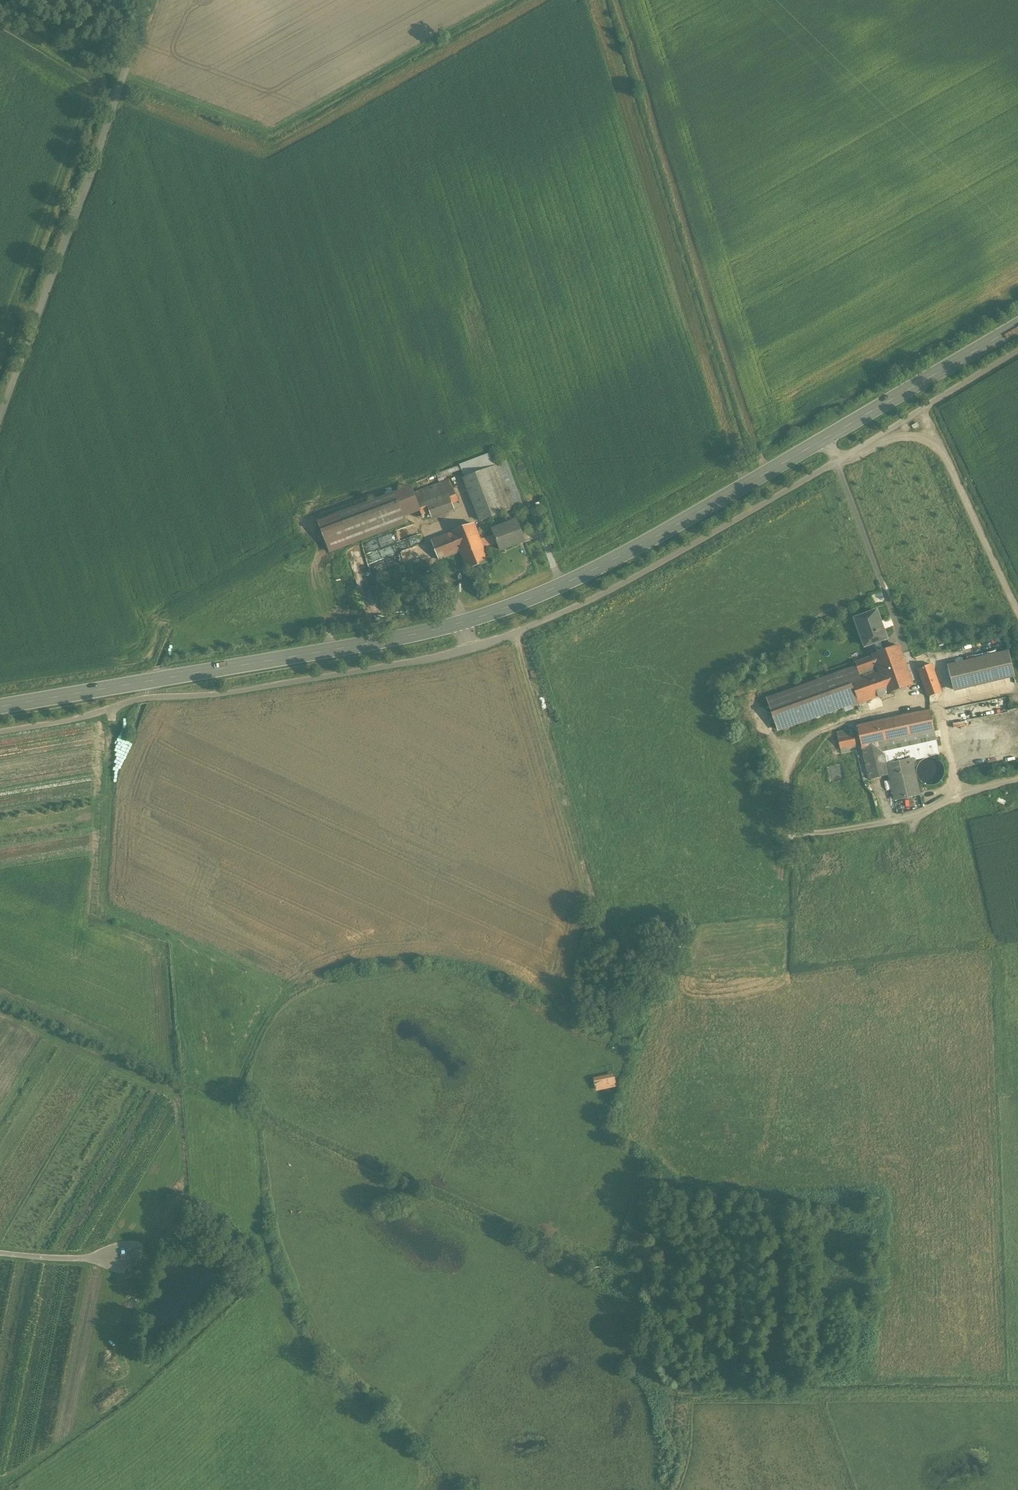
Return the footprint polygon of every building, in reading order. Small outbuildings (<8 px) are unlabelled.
[(460,466),(465,477),(498,465),(493,453),(460,466)] [(498,465),(514,508),(522,505),(506,462),(498,465)] [(498,465),(465,477),(481,521),(514,508),(498,465)] [(450,480),(413,494),(420,511),(421,515),(430,512),(452,503),(458,501),(450,480)] [(411,487),(395,493),(405,516),(420,511),(413,494),(411,487)] [(405,516),(395,493),(319,522),(325,538),(330,552),(407,523),(405,516)] [(452,503),(430,512),(432,518),(454,509),(452,503)] [(480,539),(484,549),(498,544),(500,550),(525,540),(517,520),(492,530),(494,534),(480,539)] [(488,561),(484,549),(480,539),(474,524),(454,532),(461,551),(468,569),(488,561)] [(461,551),(454,532),(431,541),(439,560),(461,551)] [(348,552),(353,568),(368,563),(363,547),(348,552)] [(876,611),(855,618),(863,643),(865,646),(875,642),(879,641),(886,638),(876,611)] [(858,702),(859,703),(912,684),(898,645),(882,651),(878,652),(873,654),(873,655),(855,662),(856,666),(860,677),(851,680),(858,702)] [(1008,651),(948,665),(954,690),(1014,676),(1008,651)] [(930,664),(918,668),(928,696),(941,691),(930,664)] [(856,666),(767,698),(779,730),(843,707),(858,702),(851,680),(860,677),(856,666)] [(859,703),(858,702),(843,707),(844,712),(860,706),(859,703)] [(930,710),(857,726),(869,779),(889,774),(894,800),(920,795),(916,778),(915,772),(914,767),(916,758),(939,753),(930,710)] [(852,729),(837,732),(840,748),(856,744),(852,729)] [(915,772),(916,778),(918,781),(920,784),(923,786),(927,787),(930,787),(934,787),(937,786),(940,784),(942,781),(944,778),(945,774),(945,771),(944,767),(943,764),(941,761),(938,759),(935,758),(931,757),(927,757),(924,758),(921,760),(918,762),(916,765),(915,769),(915,772)] [(593,1077),(596,1091),(618,1085),(615,1072),(593,1077)] [(131,1290),(140,1290),(140,1280),(132,1280),(131,1290)]
